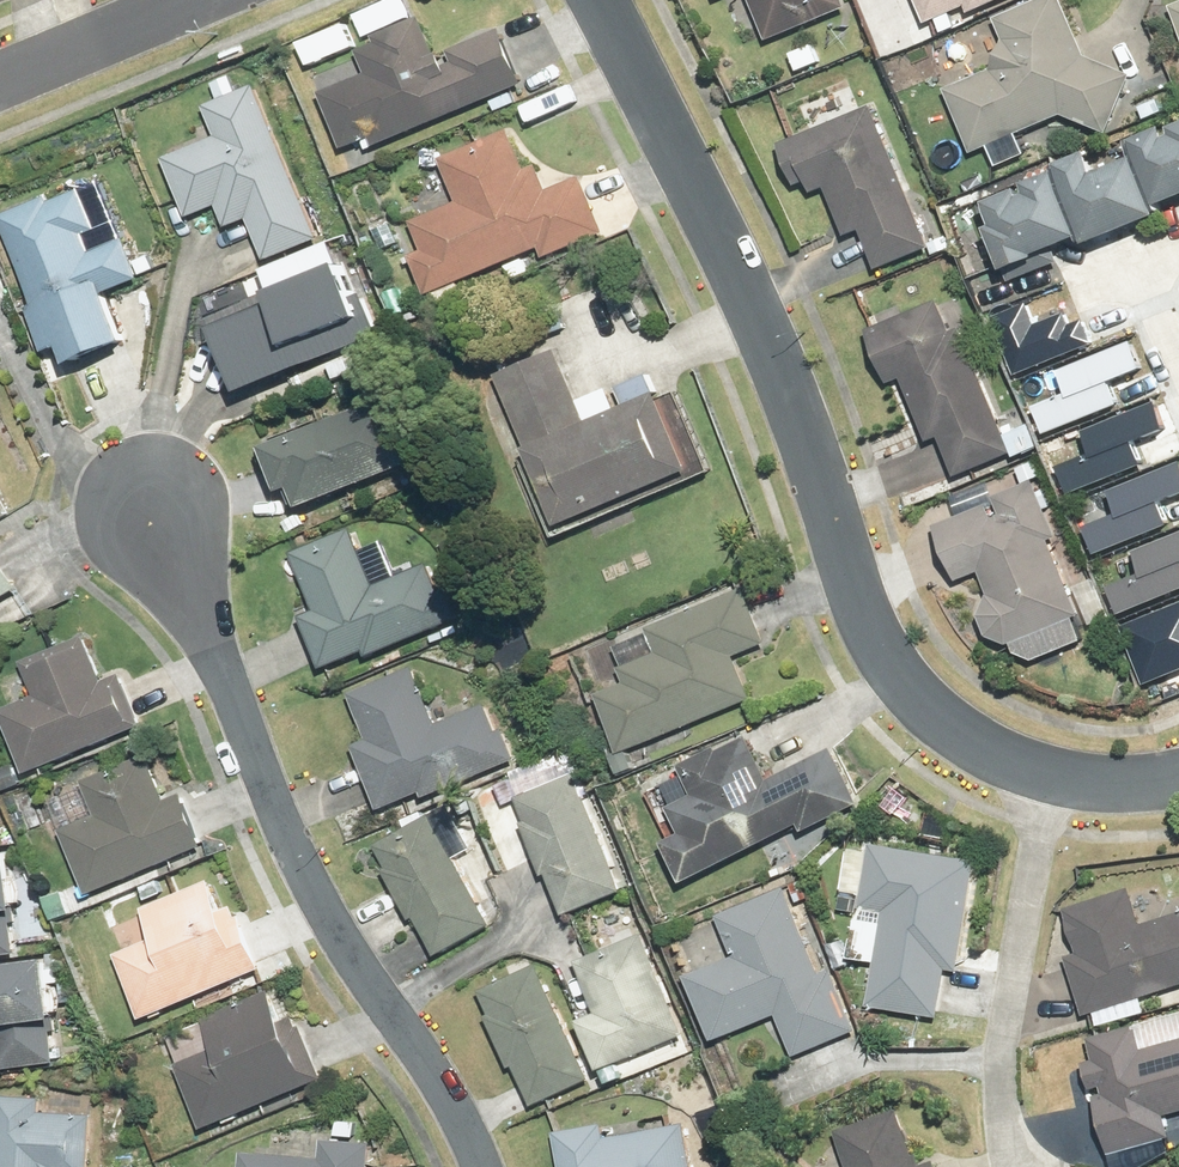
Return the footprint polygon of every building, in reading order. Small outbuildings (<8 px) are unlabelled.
[(843,0),(745,0),(765,48),(849,14),(843,0)] [(926,23),(968,5),(973,17),(1012,0),(916,0),(926,23)] [(1008,70),(945,95),(968,150),(1049,117),(1101,137),(1127,78),(1081,64),(1055,1),(990,28),(1008,70)] [(1168,11),(1178,39),(1178,7),(1168,11)] [(525,95),(501,34),(440,59),(423,17),(373,37),(380,54),(357,63),(364,82),(315,101),(341,167),(525,95)] [(319,235),(258,85),(200,108),(213,140),(161,161),(186,221),(218,208),(227,232),(247,224),(261,258),(319,235)] [(926,247),(869,112),(778,150),(800,201),(819,193),(841,246),(852,241),(865,272),(926,247)] [(1007,269),(1178,208),(1178,128),(1123,148),(1132,174),(1089,190),(1079,164),(982,199),(1007,269)] [(456,209),(411,228),(422,254),(408,259),(425,299),(537,253),(541,264),(603,239),(576,173),(546,185),(541,175),(531,179),(513,136),(439,166),(456,209)] [(0,224),(0,226),(32,305),(25,307),(47,361),(54,359),(60,375),(122,350),(102,301),(139,286),(122,242),(99,251),(76,194),(0,224)] [(244,371),(252,393),(378,342),(358,291),(346,296),(339,280),(212,331),(231,377),(244,371)] [(1027,306),(1010,312),(1027,361),(1090,338),(1081,311),(1035,328),(1027,306)] [(951,479),(1007,456),(959,336),(942,343),(930,313),(863,340),(882,390),(900,382),(927,450),(937,445),(951,479)] [(1066,393),(1033,406),(1045,434),(1119,404),(1110,380),(1143,367),(1132,340),(1057,371),(1066,393)] [(554,355),(491,381),(557,542),(707,480),(671,394),(584,429),(554,355)] [(1088,448),(1055,461),(1067,489),(1141,459),(1132,435),(1165,422),(1154,395),(1079,426),(1088,448)] [(376,407),(260,453),(279,502),(293,497),(299,514),(420,467),(399,414),(381,421),(376,407)] [(1080,528),(1092,555),(1166,525),(1157,502),(1178,493),(1178,462),(1104,492),(1113,514),(1080,528)] [(1035,494),(935,534),(955,586),(982,575),(990,595),(978,619),(987,646),(1011,649),(1021,673),(1095,644),(1035,494)] [(1102,583),(1114,611),(1178,585),(1178,558),(1178,557),(1178,526),(1126,548),(1135,570),(1102,583)] [(300,620),(323,679),(473,621),(449,560),(373,589),(351,535),(288,560),(310,616),(300,620)] [(0,546),(0,600),(22,588),(0,546)] [(596,704),(615,752),(750,698),(734,658),(762,646),(743,599),(650,636),(659,659),(615,676),(622,693),(596,704)] [(1149,678),(1178,665),(1178,604),(1127,626),(1149,678)] [(1,717),(24,777),(139,731),(121,686),(106,692),(87,646),(23,671),(36,703),(1,717)] [(379,821),(518,757),(494,705),(435,733),(409,676),(343,706),(362,747),(348,754),(379,821)] [(665,850),(678,876),(800,817),(805,827),(854,803),(831,757),(769,788),(747,743),(675,778),(689,807),(667,818),(680,843),(665,850)] [(51,839),(77,904),(204,853),(181,798),(159,807),(143,766),(80,792),(93,823),(51,839)] [(581,775),(514,801),(562,921),(628,896),(581,775)] [(431,819),(370,856),(435,965),(497,929),(431,819)] [(878,918),(867,1014),(936,1022),(941,972),(955,974),(969,857),(866,845),(858,916),(878,918)] [(0,861),(0,959),(15,957),(8,860),(0,861)] [(846,1033),(790,884),(711,914),(731,965),(689,981),(713,1043),(772,1021),(785,1056),(846,1033)] [(110,957),(138,1025),(260,976),(232,908),(220,913),(210,887),(134,918),(145,943),(110,957)] [(1064,955),(1084,1019),(1178,990),(1178,920),(1140,932),(1129,893),(1057,915),(1069,954),(1064,955)] [(685,1044),(642,938),(577,964),(598,1017),(580,1025),(601,1078),(685,1044)] [(0,962),(0,1023),(7,1022),(11,1056),(62,1051),(53,957),(0,962)] [(537,969),(478,994),(529,1112),(587,1088),(537,969)] [(171,1069),(196,1130),(316,1082),(295,1032),(282,1038),(267,1001),(196,1030),(206,1055),(171,1069)] [(1178,1116),(1178,1047),(1163,1051),(1158,1029),(1093,1046),(1098,1067),(1083,1071),(1104,1154),(1164,1138),(1160,1121),(1178,1116)] [(0,1102),(0,1166),(89,1166),(92,1120),(56,1118),(57,1105),(0,1102)] [(899,1118),(830,1141),(839,1166),(916,1166),(899,1118)] [(562,1166),(695,1166),(693,1139),(621,1145),(619,1130),(559,1136),(562,1166)] [(234,1163),(234,1166),(366,1166),(366,1145),(322,1144),(322,1164),(234,1163)]
